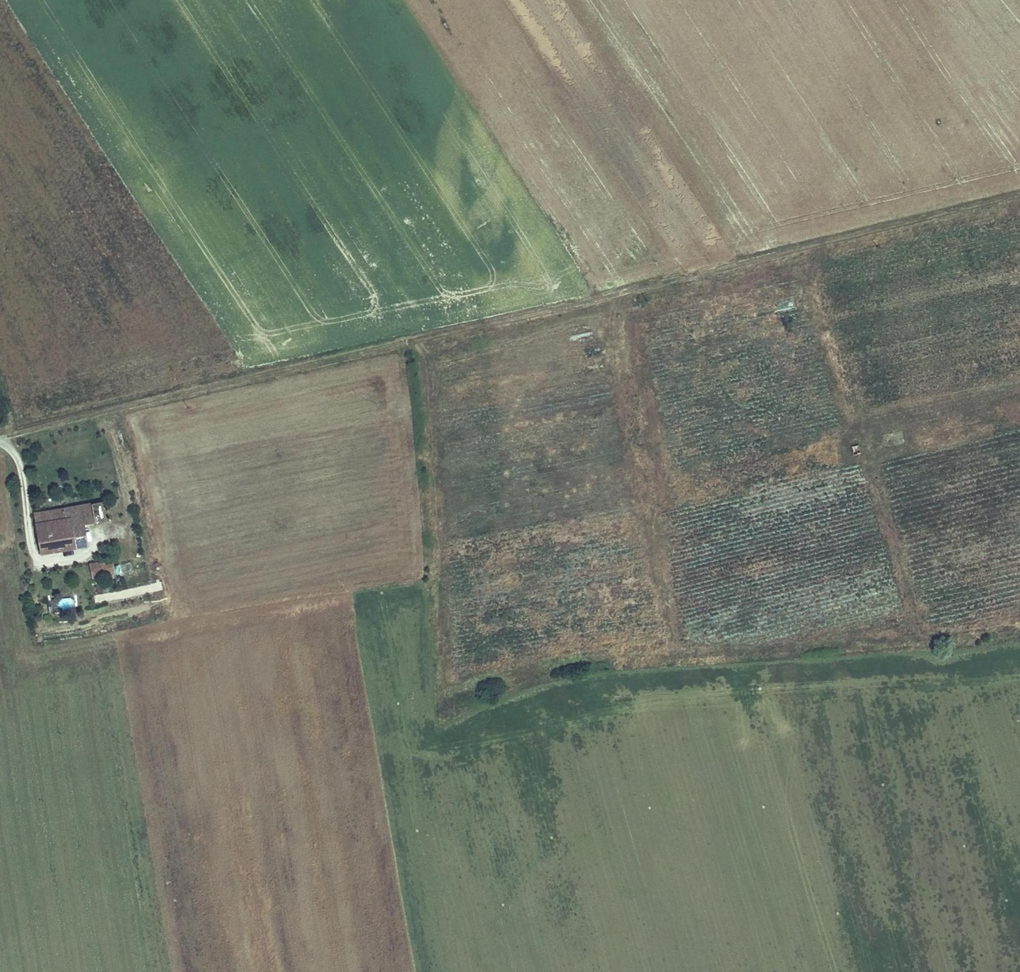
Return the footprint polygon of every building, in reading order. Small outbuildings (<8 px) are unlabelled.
[(87,502),(90,521),(104,519),(101,500),(87,502)] [(36,525),(40,552),(83,546),(80,522),(90,521),(87,502),(57,506),(60,521),(36,525)] [(103,559),(88,562),(91,577),(106,574),(103,559)] [(60,609),(74,609),(74,598),(60,598),(60,609)]
